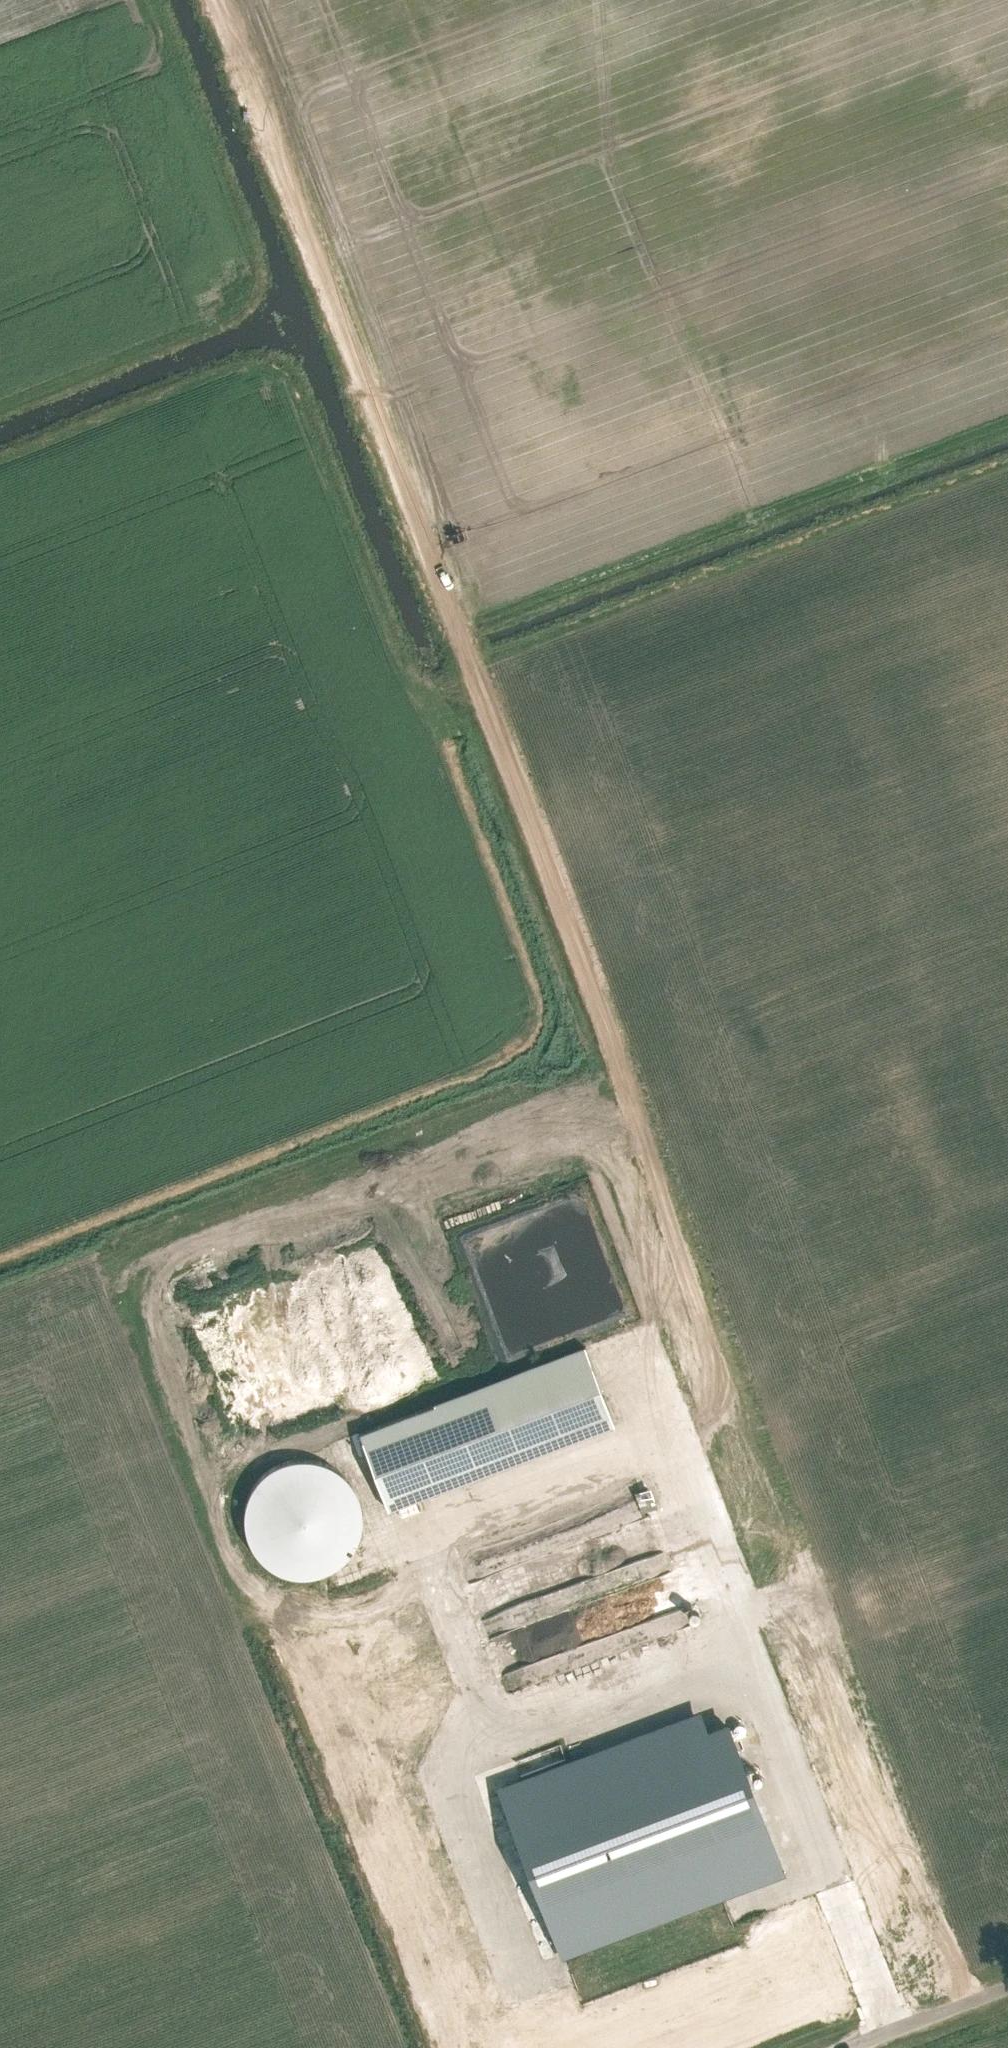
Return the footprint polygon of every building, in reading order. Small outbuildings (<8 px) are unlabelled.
[(614,1423),(585,1347),(359,1432),(388,1508),(614,1423)] [(344,1560),(354,1548),(360,1534),(362,1519),(361,1503),(355,1489),(346,1476),(334,1467),(320,1460),(305,1458),(289,1460),(275,1465),(262,1474),(253,1486),(246,1500),(244,1516),(245,1531),(251,1545),(260,1558),(272,1567),(286,1574),(302,1576),(317,1575),(331,1569),(344,1560)] [(701,1710),(497,1787),(563,1960),(787,1875),(728,1720),(707,1728),(701,1710)]
